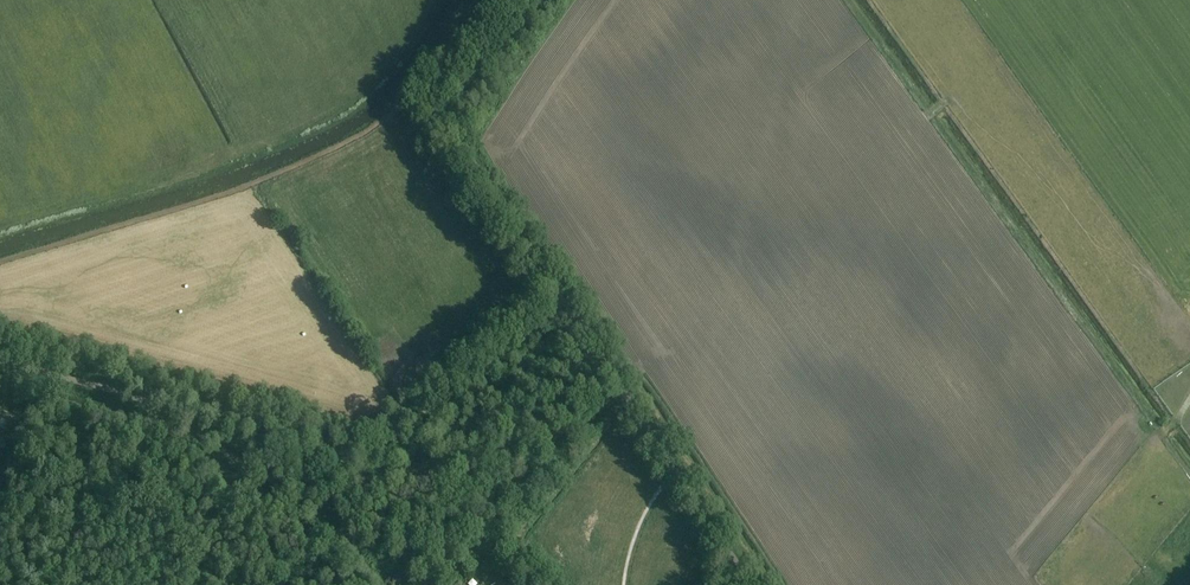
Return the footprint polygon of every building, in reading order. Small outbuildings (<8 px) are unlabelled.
[(522,579),(518,575),(510,583),(512,584),(516,584),(522,579)]
